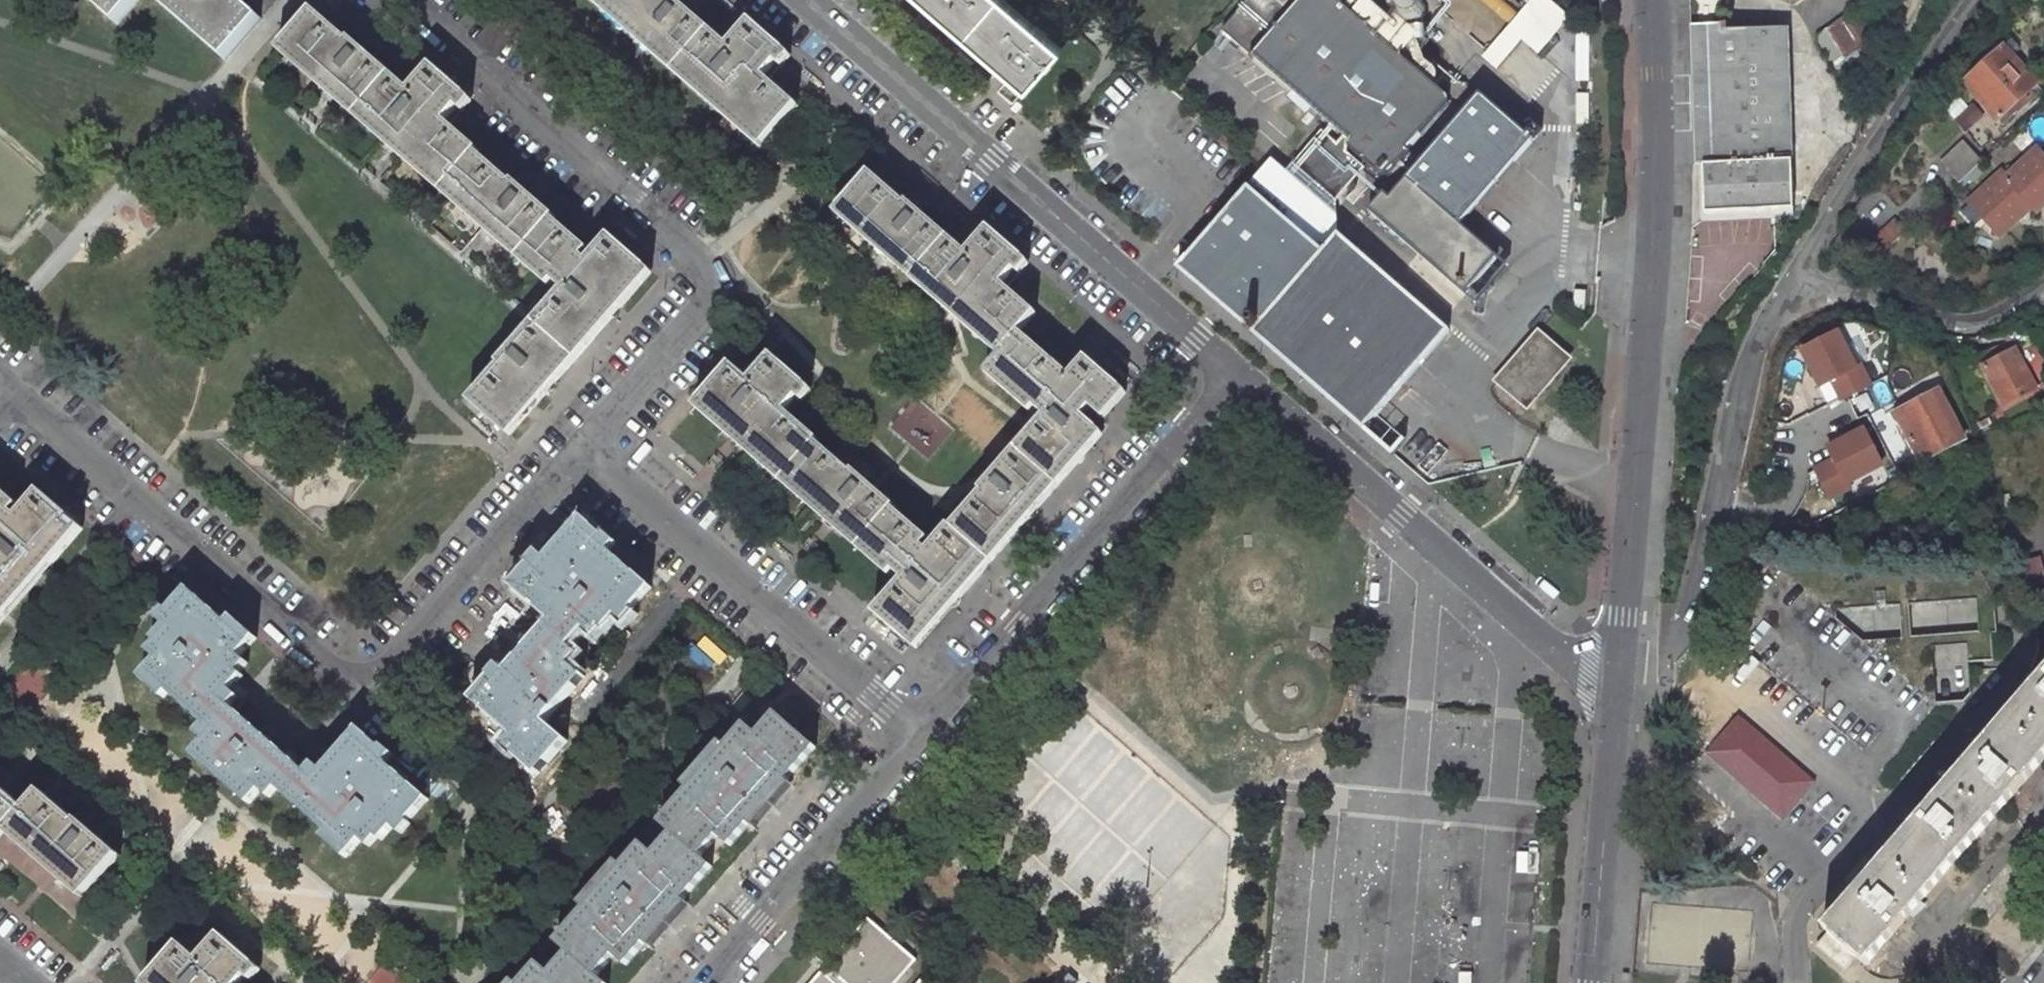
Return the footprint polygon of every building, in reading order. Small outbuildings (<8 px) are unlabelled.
[(116,24),(137,0),(88,0),(116,24)] [(225,60),(261,18),(240,0),(155,0),(225,60)] [(767,140),(798,102),(764,73),(787,48),(751,17),(728,42),(680,0),(604,0),(767,140)] [(1024,85),(1062,43),(1013,0),(927,0),(1024,85)] [(1406,151),(1447,104),(1449,101),(1402,58),(1372,32),(1385,15),(1367,0),(1247,0),(1221,30),(1343,136),(1336,143),(1321,130),(1292,164),(1335,201),(1364,168),(1346,152),(1348,146),(1378,174),(1383,175),(1411,154),(1406,151)] [(1385,15),(1401,29),(1410,18),(1409,18),(1404,12),(1403,11),(1403,9),(1403,6),(1404,4),(1406,3),(1402,0),(1398,0),(1385,15)] [(1422,7),(1416,1),(1413,0),(1410,0),(1406,3),(1404,4),(1403,6),(1403,9),(1403,11),(1404,12),(1409,18),(1410,18),(1411,18),(1414,18),(1421,15),(1422,7)] [(1456,8),(1464,17),(1474,23),(1489,24),(1500,19),(1509,9),(1512,0),(1454,0),(1456,8)] [(1545,0),(1532,0),(1509,26),(1521,36),(1537,49),(1564,16),(1545,0)] [(1795,208),(1790,24),(1731,27),(1730,0),(1693,0),(1693,17),(1694,28),(1700,28),(1706,211),(1795,208)] [(281,47),(558,289),(584,259),(579,254),(585,248),(555,221),(556,219),(445,122),(467,97),(432,66),(409,92),(350,40),(349,41),(313,10),(312,11),(281,47)] [(1835,61),(1867,40),(1849,13),(1817,34),(1835,61)] [(1401,29),(1385,15),(1372,32),(1402,58),(1401,57),(1414,40),(1401,29)] [(1401,29),(1414,40),(1424,26),(1414,18),(1411,18),(1410,18),(1401,29)] [(1495,66),(1521,36),(1509,26),(1483,57),(1495,66)] [(1492,39),(1477,27),(1469,37),(1483,49),(1492,39)] [(2004,44),(2015,55),(2023,47),(2013,36),(2004,44)] [(1967,79),(2002,117),(2005,120),(2014,110),(2012,108),(2039,82),(2015,55),(2004,44),(1967,79)] [(1423,49),(1412,61),(1458,100),(1469,88),(1423,49)] [(1461,228),(1536,141),(1482,95),(1391,200),(1385,194),(1370,212),(1467,295),(1498,259),(1461,228)] [(1961,143),(1939,163),(1959,185),(1981,165),(1961,143)] [(2043,204),(2043,161),(2035,151),(2004,178),(2000,173),(1971,199),(1987,217),(1981,221),(1994,235),(2025,208),(2032,215),(2043,204)] [(983,489),(955,525),(951,522),(930,548),(925,543),(930,537),(896,507),(898,504),(856,468),(853,470),(818,440),(820,438),(787,408),(806,386),(771,355),(751,378),(733,362),(699,401),(903,579),(874,612),(911,644),(956,593),(961,597),(984,572),(979,567),(1006,537),(1011,541),(1019,532),(1030,520),(1025,515),(1047,491),(1052,495),(1090,453),(1085,448),(1102,430),(1085,415),(1092,407),(1100,414),(1114,397),(1118,401),(1127,389),(1089,356),(1074,374),(1023,330),(1041,310),(1007,281),(1027,255),(991,224),(969,249),(910,198),(908,200),(872,170),(841,206),(1007,349),(992,365),(1046,414),(981,487),(983,489)] [(1450,330),(1338,234),(1333,240),(1323,251),(1317,245),(1248,186),(1177,269),(1363,431),(1376,416),(1450,330)] [(1987,217),(1971,199),(1966,204),(1981,221),(1987,217)] [(1323,251),(1333,240),(1326,234),(1317,245),(1323,251)] [(584,259),(558,289),(492,363),(495,365),(464,401),(498,430),(517,409),(521,413),(539,393),(534,389),(556,365),(560,369),(589,336),(585,332),(611,302),(615,306),(638,280),(634,276),(642,267),(605,235),(584,259)] [(1498,259),(1467,295),(1477,304),(1508,268),(1498,259)] [(1835,403),(1869,384),(1859,366),(1853,370),(1830,329),(1789,353),(1812,391),(1824,385),(1835,403)] [(1527,408),(1569,358),(1539,332),(1496,381),(1527,408)] [(1984,366),(2004,405),(2023,395),(2036,388),(2015,349),(1984,366)] [(1918,464),(1961,442),(1935,392),(1892,414),(1918,464)] [(1405,441),(1376,416),(1363,431),(1392,456),(1405,441)] [(1824,459),(1808,467),(1824,499),(1880,471),(1858,427),(1818,447),(1824,459)] [(75,523),(39,491),(18,514),(14,511),(19,505),(0,489),(0,605),(5,605),(75,523)] [(606,630),(618,618),(626,625),(636,614),(634,611),(653,590),(613,554),(620,546),(609,536),(606,539),(583,519),(545,559),(536,569),(532,565),(512,586),(551,622),(505,672),(495,682),(491,679),(470,701),(511,738),(503,748),(534,776),(565,743),(544,723),(584,679),(569,665),(579,654),(570,646),(585,629),(593,637),(602,627),(606,630)] [(1291,563),(1287,559),(1277,553),(1272,550),(1261,549),(1256,549),(1245,552),(1236,559),(1232,563),(1227,572),(1224,583),(1225,594),(1227,599),(1232,609),(1241,617),(1247,620),(1258,623),(1265,623),(1276,620),(1282,617),(1286,613),(1294,604),(1298,592),(1299,586),(1298,580),(1294,568),(1291,563)] [(538,552),(529,562),(532,565),(536,569),(545,559),(538,552)] [(2043,570),(2042,563),(2027,566),(2034,599),(2043,597),(2043,573),(2043,570)] [(166,693),(201,725),(193,734),(203,743),(191,755),(246,807),(259,793),(267,799),(275,791),(325,835),(319,841),(342,861),(358,844),(366,850),(375,840),(379,843),(390,830),(399,838),(408,827),(405,825),(424,804),(382,765),(390,757),(380,749),(378,752),(355,732),(318,772),(309,781),(301,773),(227,706),(219,699),(228,690),(241,675),(237,671),(246,661),(239,655),(254,638),(232,619),(227,623),(186,586),(165,610),(163,608),(154,617),(163,625),(149,640),(154,643),(145,652),(153,659),(138,676),(161,697),(166,693)] [(12,605),(5,605),(0,605),(0,619),(12,605)] [(495,682),(505,672),(498,665),(488,676),(491,679),(495,682)] [(227,706),(236,697),(228,690),(219,699),(227,706)] [(1742,714),(1709,751),(1785,819),(1819,781),(1742,714)] [(712,871),(700,860),(719,840),(730,850),(818,751),(780,717),(761,738),(750,728),(662,826),(674,836),(655,857),(644,847),(557,945),(568,955),(550,977),(538,966),(523,982),(598,982),(594,980),(613,958),(625,969),(712,871)] [(309,764),(301,773),(309,781),(318,772),(309,764)] [(11,830),(88,897),(120,861),(77,822),(74,824),(41,795),(26,811),(0,788),(0,842),(11,830)] [(919,960),(871,918),(831,964),(836,970),(832,975),(826,970),(814,982),(898,982),(919,960)] [(178,949),(150,982),(244,982),(258,965),(223,934),(200,961),(188,951),(190,960),(178,949)]
